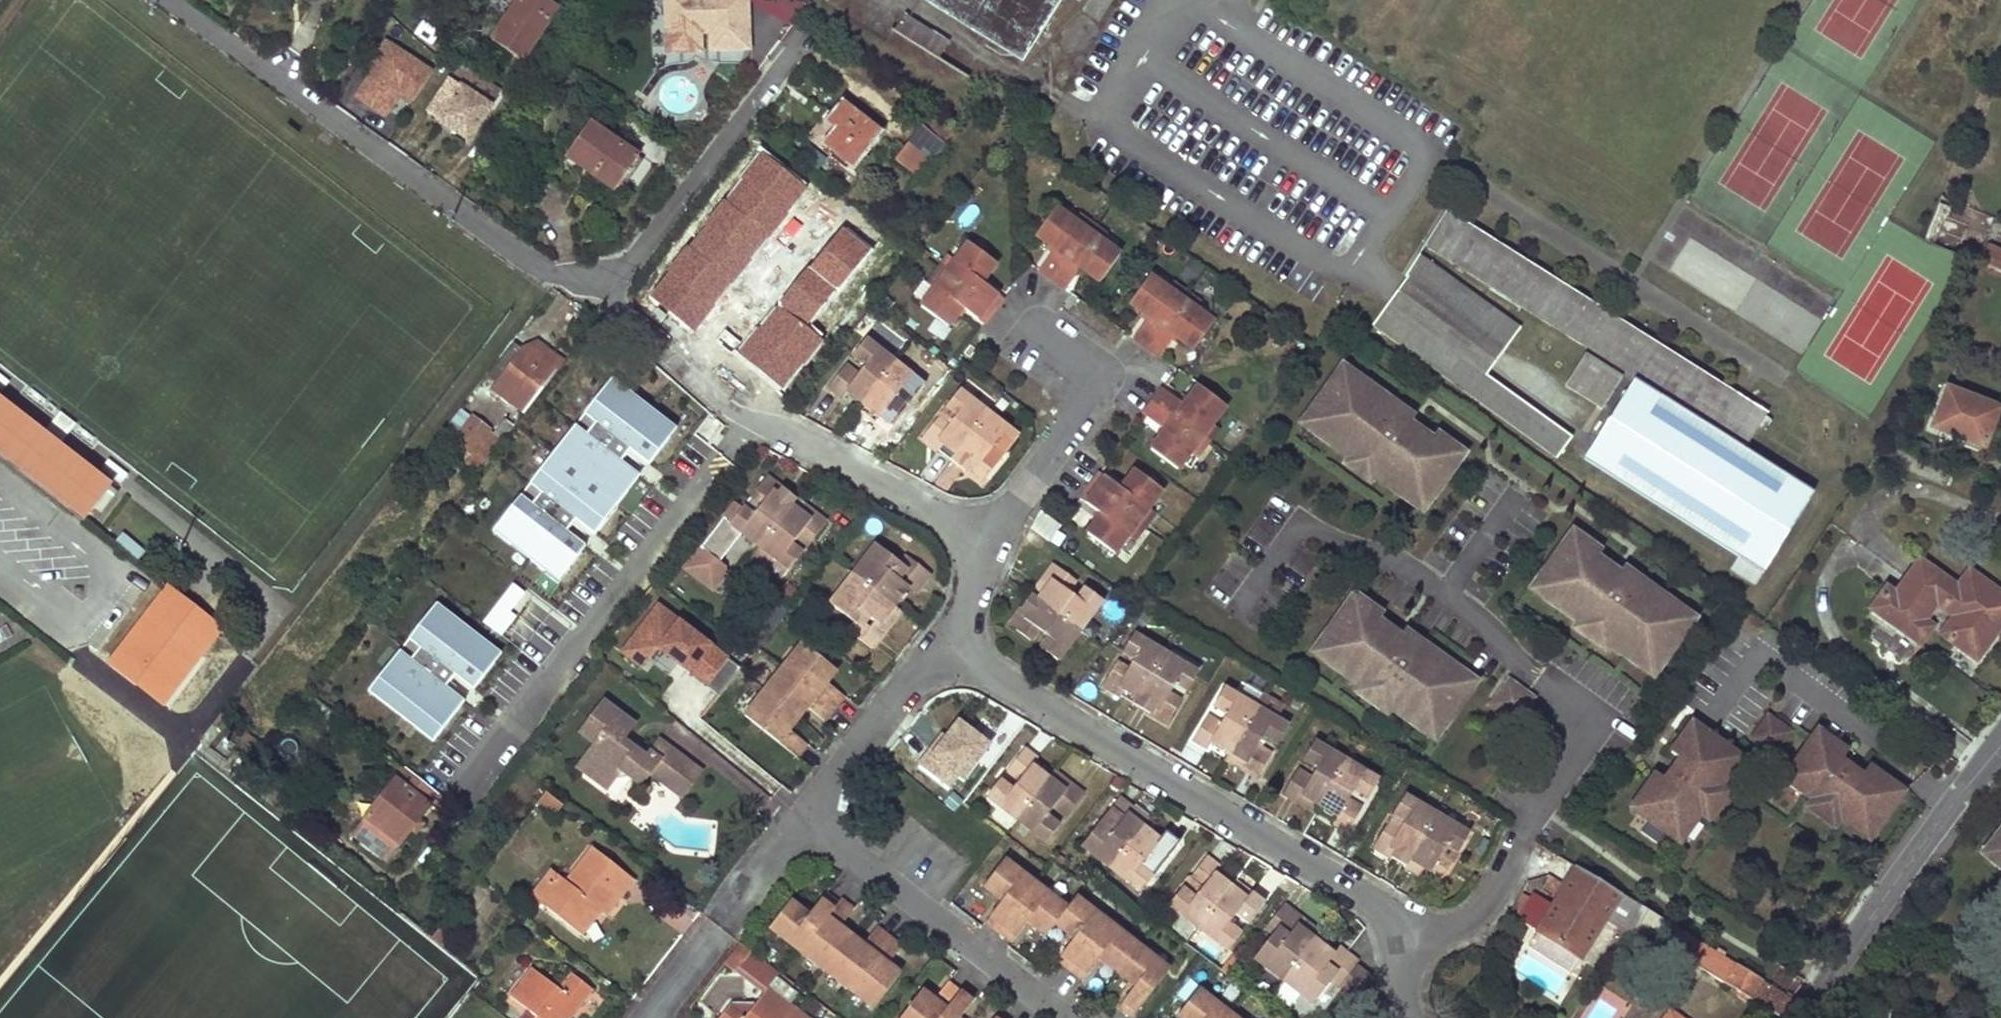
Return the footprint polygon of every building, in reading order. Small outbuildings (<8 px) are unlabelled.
[(522,60),(562,0),(519,0),(492,41),(522,60)] [(668,36),(703,33),(703,28),(712,28),(712,33),(714,51),(753,48),(749,0),(665,0),(668,36)] [(987,42),(993,34),(939,0),(921,0),(987,42)] [(993,34),(1026,55),(1022,60),(1020,63),(1022,64),(1062,0),(939,0),(993,34)] [(949,43),(904,14),(894,31),(939,59),(949,43)] [(1026,55),(993,34),(987,42),(985,46),(1000,56),(1015,55),(1022,60),(1026,55)] [(393,127),(430,70),(386,42),(349,99),(393,127)] [(468,140),(490,107),(450,80),(427,113),(468,140)] [(824,123),(833,130),(821,146),(854,171),(881,135),(840,102),(824,123)] [(566,156),(616,191),(639,157),(590,123),(566,156)] [(895,161),(918,179),(944,145),(922,126),(895,161)] [(764,200),(698,230),(721,278),(786,248),(764,200)] [(1938,203),(1924,240),(1932,245),(1947,207),(1938,203)] [(1054,249),(1039,271),(1065,289),(1081,268),(1100,282),(1120,254),(1055,208),(1035,235),(1054,249)] [(1755,585),(1813,493),(1744,450),(1759,425),(1767,430),(1757,446),(1793,469),(1810,445),(1765,416),(1446,215),(1449,211),(1447,210),(1425,246),(1635,378),(1584,459),(1739,557),(1731,570),(1755,585)] [(1767,413),(1449,211),(1446,215),(1765,416),(1767,413)] [(963,307),(984,323),(1003,297),(982,281),(996,262),(969,242),(945,274),(921,306),(949,326),(963,307)] [(1989,245),(1981,264),(2000,272),(2000,250),(1989,245)] [(1419,254),(1405,277),(1406,278),(1505,349),(1520,327),(1419,254)] [(1160,357),(1175,336),(1194,349),(1214,322),(1149,275),(1130,303),(1149,316),(1133,338),(1160,357)] [(1406,278),(1388,305),(1487,375),(1505,349),(1406,278)] [(1487,375),(1388,305),(1372,326),(1557,459),(1572,437),(1487,375)] [(525,349),(556,372),(564,362),(539,343),(525,349)] [(850,381),(840,373),(823,394),(837,405),(842,398),(858,410),(890,369),(860,346),(847,363),(858,371),(850,381)] [(494,389),(525,413),(556,372),(525,349),(494,389)] [(1585,354),(1567,384),(1604,407),(1623,377),(1585,354)] [(1429,502),(1463,454),(1435,433),(1434,435),(1412,465),(1390,450),(1412,419),(1413,418),(1384,397),(1371,401),(1361,394),(1367,385),(1342,366),(1306,416),(1331,434),(1325,442),(1350,460),(1352,456),(1374,472),(1372,476),(1394,492),(1401,483),(1429,502)] [(883,440),(899,419),(888,411),(896,400),(907,408),(919,392),(890,369),(858,410),(874,423),(869,429),(883,440)] [(737,390),(747,397),(757,384),(747,377),(737,390)] [(605,380),(493,540),(559,585),(585,548),(564,533),(572,522),(596,539),(643,472),(646,473),(676,430),(605,380)] [(1177,469),(1225,405),(1198,385),(1184,403),(1163,388),(1144,414),(1165,430),(1150,449),(1177,469)] [(1371,401),(1384,397),(1367,385),(1361,394),(1371,401)] [(1983,447),(1998,409),(1947,389),(1932,428),(1983,447)] [(952,461),(988,413),(959,391),(946,407),(957,415),(949,425),(938,417),(927,431),(943,444),(938,451),(952,461)] [(83,522),(113,484),(0,396),(0,457),(83,522)] [(473,455),(490,432),(459,408),(441,430),(473,455)] [(1018,437),(988,413),(952,461),(965,471),(970,465),(986,478),(998,463),(987,455),(995,444),(1006,453),(1018,437)] [(1325,442),(1331,434),(1306,416),(1300,424),(1325,442)] [(496,433),(504,440),(508,435),(515,426),(506,419),(496,433)] [(1412,465),(1434,435),(1412,419),(1390,450),(1412,465)] [(473,455),(465,464),(477,473),(503,442),(490,432),(473,455)] [(1372,476),(1374,472),(1352,456),(1350,460),(1346,465),(1368,481),(1372,476)] [(1088,533),(1115,553),(1162,489),(1135,470),(1121,488),(1100,473),(1080,499),(1102,515),(1088,533)] [(783,488),(767,476),(761,483),(777,495),(783,488)] [(783,488),(777,495),(761,483),(750,497),(761,506),(753,516),(742,508),(730,524),(759,547),(796,499),(783,488)] [(1422,512),(1429,502),(1401,483),(1394,492),(1422,512)] [(821,529),(805,516),(810,509),(796,499),(759,547),(789,569),(802,553),(791,545),(799,535),(810,543),(821,529)] [(826,521),(810,509),(805,516),(821,529),(826,521)] [(1659,669),(1694,619),(1669,601),(1662,610),(1653,602),(1653,589),(1623,568),(1622,570),(1600,600),(1578,585),(1600,554),(1601,553),(1572,533),(1538,581),(1566,601),(1559,610),(1581,626),(1583,622),(1608,640),(1605,643),(1628,660),(1634,651),(1659,669)] [(802,553),(810,543),(799,535),(791,545),(802,553)] [(877,545),(854,574),(894,606),(909,587),(899,578),(903,573),(914,581),(921,586),(930,574),(908,556),(902,565),(877,545)] [(750,559),(780,582),(789,569),(759,547),(750,559)] [(1600,600),(1622,570),(1600,554),(1578,585),(1600,600)] [(1976,660),(1991,639),(1987,636),(1990,632),(1995,635),(2000,626),(2000,594),(1969,571),(1958,587),(1920,560),(1895,594),(1887,588),(1871,609),(1920,644),(1932,627),(1924,621),(1936,604),(1954,617),(1941,635),(1976,660)] [(1054,565),(1042,581),(1049,586),(1061,570),(1054,565)] [(1042,581),(1032,595),(1080,631),(1102,601),(1086,589),(1078,599),(1068,592),(1076,580),(1061,570),(1049,586),(1042,581)] [(909,587),(914,581),(903,573),(899,578),(909,587)] [(894,606),(854,574),(831,603),(856,623),(849,631),(872,649),(882,636),(864,623),(868,617),(879,625),(894,606)] [(1559,610),(1566,601),(1538,581),(1531,591),(1559,610)] [(500,638),(530,597),(512,583),(482,625),(500,638)] [(1662,610),(1669,601),(1653,589),(1653,602),(1662,610)] [(1441,731),(1476,682),(1451,663),(1444,672),(1435,665),(1434,652),(1405,630),(1403,634),(1382,662),(1360,647),(1381,618),(1383,615),(1355,594),(1320,642),(1347,663),(1340,672),(1363,689),(1366,685),(1390,702),(1388,706),(1410,722),(1416,714),(1441,731)] [(1080,631),(1032,595),(1021,609),(1028,613),(1016,630),(1031,641),(1039,630),(1049,638),(1041,649),(1058,661),(1080,631)] [(174,596),(157,618),(183,638),(200,616),(174,596)] [(471,701),(503,653),(431,606),(368,701),(436,746),(468,699),(471,701)] [(901,611),(894,606),(879,625),(868,617),(864,623),(882,636),(901,611)] [(648,607),(620,659),(645,672),(653,659),(711,690),(731,652),(648,607)] [(1009,625),(1016,630),(1028,613),(1021,609),(1009,625)] [(1382,662),(1403,634),(1381,618),(1360,647),(1382,662)] [(1577,631),(1601,649),(1605,643),(1608,640),(1583,622),(1581,626),(1577,631)] [(1135,705),(1166,653),(1133,634),(1123,651),(1134,658),(1128,670),(1116,663),(1107,679),(1124,689),(1120,696),(1135,705)] [(1313,652),(1340,672),(1347,663),(1320,642),(1313,652)] [(824,721),(844,696),(827,682),(837,670),(803,643),(768,687),(809,718),(813,712),(824,721)] [(1628,660),(1653,677),(1659,669),(1634,651),(1628,660)] [(1444,672),(1451,663),(1434,652),(1435,665),(1444,672)] [(1198,673),(1166,653),(1135,705),(1149,714),(1154,707),(1171,717),(1181,701),(1169,694),(1176,683),(1187,690),(1198,673)] [(1107,679),(1102,686),(1120,696),(1124,689),(1107,679)] [(1517,722),(1534,697),(1509,680),(1492,705),(1517,722)] [(1359,694),(1384,711),(1388,706),(1390,702),(1366,685),(1363,689),(1359,694)] [(795,735),(809,718),(768,687),(745,716),(796,757),(807,743),(795,735)] [(1218,724),(1207,717),(1193,740),(1208,749),(1212,742),(1230,752),(1256,707),(1224,688),(1213,706),(1225,713),(1218,724)] [(596,743),(578,767),(606,789),(620,770),(640,785),(649,773),(670,788),(689,763),(659,740),(649,753),(646,757),(622,739),(625,735),(634,723),(604,701),(581,732),(596,743)] [(1154,707),(1149,714),(1167,724),(1171,717),(1154,707)] [(1258,778),(1271,755),(1260,748),(1266,737),(1278,744),(1288,726),(1256,707),(1230,752),(1247,762),(1243,769),(1258,778)] [(717,721),(711,716),(706,722),(712,727),(717,721)] [(1765,732),(1773,720),(1768,716),(1752,738),(1763,746),(1771,736),(1765,732)] [(953,718),(915,768),(953,796),(991,746),(953,718)] [(1775,755),(1791,733),(1773,720),(1765,732),(1771,736),(1763,746),(1775,755)] [(1658,775),(1634,811),(1676,839),(1692,816),(1700,821),(1702,817),(1724,786),(1727,781),(1719,776),(1735,752),(1693,724),(1672,754),(1697,771),(1683,792),(1658,775)] [(1852,816),(1875,832),(1905,791),(1869,766),(1852,790),(1832,776),(1849,752),(1818,730),(1789,772),(1813,788),(1807,796),(1846,824),(1852,816)] [(649,753),(625,735),(622,739),(646,757),(649,753)] [(1309,777),(1297,770),(1283,793),(1298,802),(1302,795),(1320,805),(1346,761),(1314,742),(1304,759),(1315,766),(1309,777)] [(985,795),(1017,820),(1048,779),(1051,775),(1035,762),(1039,756),(1025,744),(1006,767),(1019,777),(1014,784),(1000,774),(985,795)] [(1247,762),(1230,752),(1225,759),(1243,769),(1247,762)] [(1743,758),(1735,752),(1719,776),(1727,781),(1743,758)] [(1348,832),(1361,809),(1350,802),(1357,791),(1368,798),(1379,780),(1346,761),(1320,805),(1337,816),(1333,823),(1348,832)] [(701,771),(689,763),(670,788),(681,797),(701,771)] [(437,794),(405,768),(386,793),(374,784),(365,796),(377,804),(354,834),(387,860),(411,829),(418,819),(432,802),(445,812),(450,804),(437,794)] [(1048,779),(1065,791),(1070,784),(1054,772),(1051,775),(1048,779)] [(1784,780),(1807,796),(1813,788),(1789,772),(1784,780)] [(1067,816),(1083,795),(1070,784),(1065,791),(1048,779),(1017,820),(1047,843),(1059,826),(1049,818),(1057,808),(1067,816)] [(1732,791),(1724,786),(1702,817),(1711,823),(1732,791)] [(545,792),(536,804),(554,817),(563,806),(545,792)] [(1315,813),(1320,805),(1302,795),(1298,802),(1315,813)] [(1406,867),(1437,815),(1404,796),(1394,813),(1405,820),(1399,831),(1387,825),(1378,840),(1395,851),(1391,858),(1406,867)] [(1142,827),(1148,820),(1117,798),(1101,819),(1112,827),(1104,837),(1093,829),(1081,846),(1111,869),(1142,827)] [(1469,834),(1437,815),(1406,867),(1421,875),(1425,868),(1443,879),(1452,863),(1440,856),(1447,845),(1459,852),(1469,834)] [(1683,845),(1700,821),(1692,816),(1676,839),(1683,845)] [(1870,841),(1875,832),(1852,816),(1846,824),(1870,841)] [(423,823),(418,819),(411,829),(416,832),(423,823)] [(1161,864),(1177,843),(1164,833),(1159,840),(1142,827),(1111,869),(1140,891),(1153,875),(1142,867),(1150,856),(1161,864)] [(1374,848),(1391,858),(1395,851),(1378,840),(1374,848)] [(2000,868),(2000,842),(1988,858),(2000,868)] [(591,848),(565,882),(551,870),(534,892),(549,904),(546,908),(580,934),(604,903),(608,906),(617,894),(622,898),(635,881),(591,848)] [(1205,857),(1189,879),(1200,887),(1192,897),(1181,889),(1169,906),(1199,928),(1230,887),(1214,875),(1219,868),(1205,857)] [(986,922),(997,930),(1034,883),(1004,860),(983,887),(1002,901),(986,922)] [(1566,885),(1577,867),(1573,865),(1562,883),(1566,885)] [(1626,931),(1640,906),(1577,867),(1566,885),(1562,883),(1552,876),(1545,887),(1559,896),(1553,904),(1537,931),(1581,959),(1606,919),(1626,931)] [(1246,899),(1252,893),(1236,880),(1230,887),(1246,899)] [(1055,924),(1063,931),(1084,904),(1075,897),(1067,909),(1034,883),(997,930),(1012,942),(1028,921),(1046,935),(1055,924)] [(1249,924),(1265,903),(1252,893),(1246,899),(1230,887),(1199,928),(1228,951),(1241,935),(1230,926),(1238,916),(1249,924)] [(549,904),(534,892),(526,902),(537,911),(546,908),(549,904)] [(1553,904),(1534,893),(1530,900),(1520,920),(1537,931),(1553,904)] [(604,903),(580,934),(584,937),(603,912),(608,916),(622,898),(617,894),(608,906),(604,903)] [(841,900),(838,904),(825,894),(809,915),(791,901),(770,927),(803,953),(843,901),(841,900)] [(1520,895),(1510,915),(1520,920),(1530,900),(1520,895)] [(845,985),(884,934),(876,928),(863,945),(840,928),(854,910),(843,901),(803,953),(845,985)] [(1105,963),(1125,936),(1084,904),(1063,931),(1074,939),(1058,960),(1083,979),(1099,958),(1105,963)] [(1284,982),(1309,949),(1315,940),(1296,926),(1288,936),(1283,932),(1296,915),(1283,905),(1266,928),(1273,934),(1254,959),(1284,982)] [(1626,931),(1688,969),(1691,964),(1780,1017),(1784,1017),(1795,1001),(1640,906),(1626,931)] [(453,932),(461,922),(451,914),(443,924),(453,932)] [(1315,940),(1320,934),(1296,915),(1283,932),(1288,936),(1296,926),(1315,940)] [(1573,972),(1581,959),(1537,931),(1529,944),(1573,972)] [(874,1008),(900,974),(888,964),(901,947),(884,934),(845,985),(874,1008)] [(1326,965),(1332,970),(1345,953),(1320,934),(1315,940),(1334,955),(1326,965)] [(1130,1016),(1167,969),(1125,936),(1105,963),(1135,986),(1118,1007),(1130,1016)] [(1315,940),(1309,949),(1284,982),(1313,1004),(1333,979),(1341,985),(1356,965),(1358,963),(1345,953),(1332,970),(1326,965),(1334,955),(1315,940)] [(735,973),(751,952),(740,943),(723,964),(735,973)] [(779,973),(751,952),(735,973),(763,995),(768,988),(777,976),(779,973)] [(1356,965),(1341,985),(1340,986),(1356,998),(1372,978),(1356,965)] [(1793,997),(1803,980),(1779,966),(1769,983),(1793,997)] [(535,1017),(566,1017),(568,1016),(570,1017),(572,1017),(593,990),(575,977),(563,992),(559,989),(530,967),(508,996),(527,1010),(536,1017),(535,1017)] [(571,973),(559,989),(563,992),(575,977),(571,973)] [(798,993),(777,976),(768,988),(789,1005),(798,993)] [(900,1017),(961,1017),(972,1002),(947,982),(934,1000),(921,990),(900,1017)] [(763,995),(745,1017),(807,1017),(789,1005),(768,988),(763,995)] [(1210,999),(1199,991),(1178,1017),(1179,1017),(1196,1017),(1210,999)] [(1196,1017),(1234,1017),(1210,999),(1196,1017)] [(729,1006),(720,1017),(745,1017),(729,1006)] [(520,1017),(535,1017),(536,1017),(527,1010),(520,1017)] [(1679,1015),(1673,1010),(1666,1017),(1677,1017),(1679,1015)]
